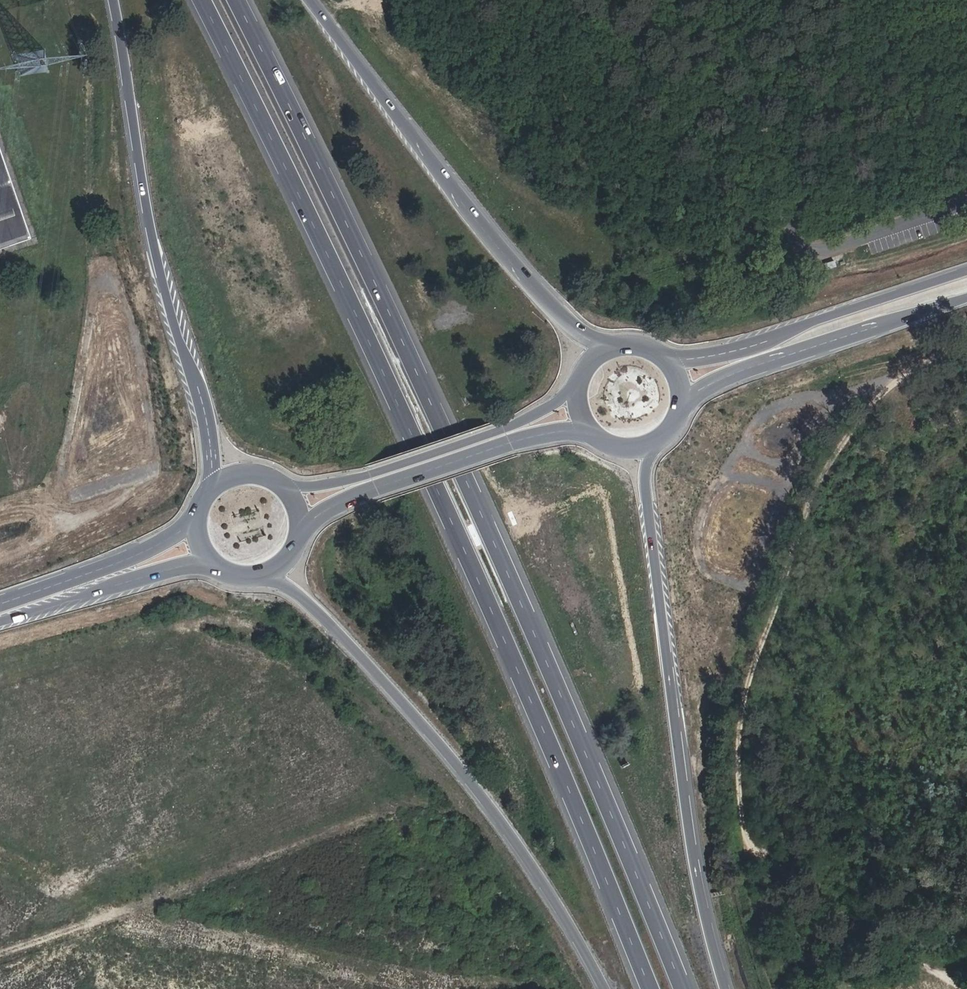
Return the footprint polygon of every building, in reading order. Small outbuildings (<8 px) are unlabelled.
[(10,181),(0,154),(0,184),(10,181)] [(30,237),(10,181),(0,184),(0,247),(30,237)]
